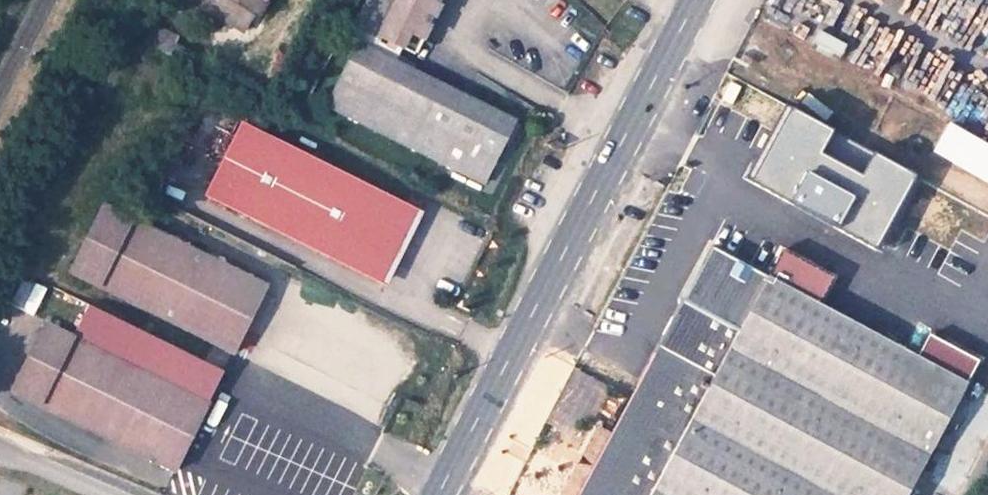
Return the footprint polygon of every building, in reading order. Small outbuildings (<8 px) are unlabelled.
[(231,0),(211,0),(207,7),(247,31),(256,15),(231,0)] [(256,15),(274,25),(289,0),(231,0),(256,15)] [(323,103),(483,185),(516,120),(410,66),(442,0),(369,0),(351,36),(356,38),(323,103)] [(160,24),(150,41),(178,55),(182,48),(174,44),(179,33),(160,24)] [(417,206),(248,124),(213,197),(382,279),(417,206)] [(267,285),(104,205),(70,273),(233,353),(267,285)] [(987,430),(987,395),(770,279),(715,249),(620,427),(606,419),(566,494),(954,494),(987,430)] [(91,301),(73,336),(208,403),(226,367),(91,301)] [(73,336),(46,323),(12,391),(174,472),(208,403),(73,336)]
